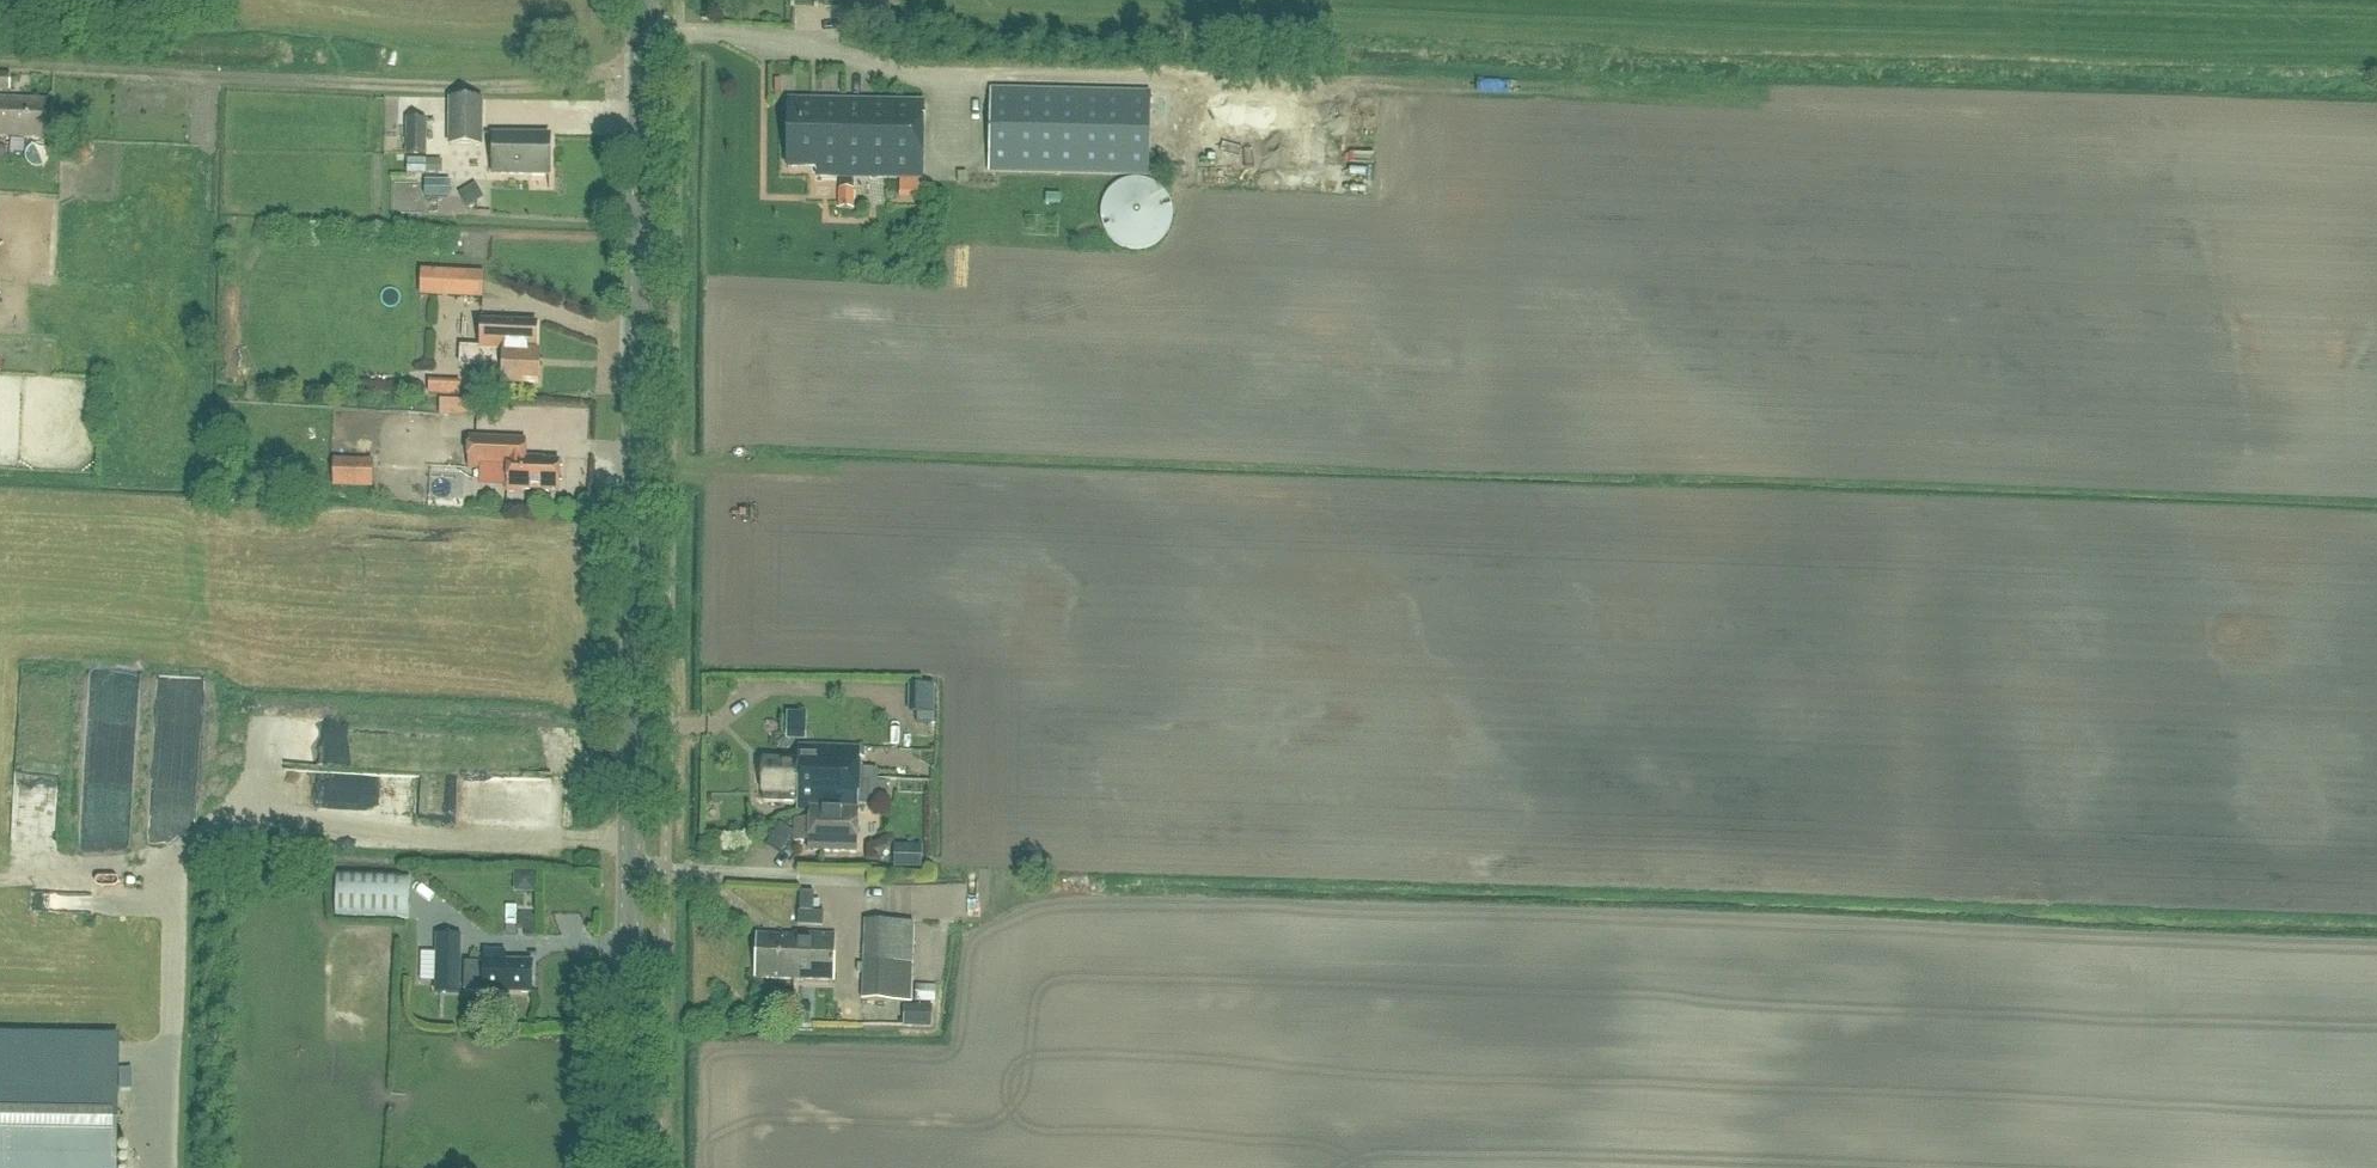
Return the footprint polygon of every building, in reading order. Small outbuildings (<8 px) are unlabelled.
[(0,74),(0,91),(10,91),(11,74),(0,74)] [(1149,177),(1151,95),(990,91),(988,173),(1149,177)] [(53,101),(0,99),(0,137),(51,140),(53,101)] [(481,147),(482,101),(450,100),(450,146),(481,147)] [(922,180),(924,103),(789,101),(788,170),(817,171),(817,178),(839,178),(839,210),(853,211),(853,179),(922,180)] [(1347,128),(1357,156),(1379,149),(1370,120),(1347,128)] [(426,156),(426,122),(407,121),(406,155),(426,156)] [(549,177),(550,136),(493,136),(493,176),(549,177)] [(1197,176),(1226,177),(1226,154),(1197,153),(1197,176)] [(411,180),(426,179),(425,163),(410,164),(411,180)] [(1168,232),(1172,219),(1171,205),(1164,192),(1154,183),(1140,179),(1126,180),(1114,187),(1105,198),(1101,211),(1102,225),(1108,237),(1119,246),(1133,250),(1147,249),(1159,243),(1168,232)] [(818,181),(817,194),(836,197),(838,183),(818,181)] [(448,183),(428,184),(428,200),(449,199),(448,183)] [(475,185),(459,195),(468,211),(484,201),(475,185)] [(449,298),(483,299),(484,275),(450,274),(449,298)] [(523,384),(539,384),(540,354),(536,354),(537,324),(482,322),(481,350),(461,349),(460,366),(503,368),(502,388),(523,389),(523,384)] [(428,380),(428,392),(460,393),(460,380),(428,380)] [(441,398),(442,415),(476,413),(475,397),(441,398)] [(508,471),(507,494),(522,495),(523,491),(559,493),(560,463),(544,463),(544,460),(525,459),(526,442),(469,440),(468,470),(508,471)] [(332,485),(372,486),(373,459),(333,458),(332,485)] [(591,493),(592,460),(570,460),(569,492),(591,493)] [(806,732),(804,716),(787,718),(789,734),(806,732)] [(832,736),(832,747),(860,748),(860,737),(832,736)] [(796,812),(808,812),(808,811),(810,811),(810,808),(858,809),(858,806),(869,807),(870,797),(885,798),(886,783),(876,783),(877,769),(859,769),(860,749),(799,747),(798,763),(764,762),(763,804),(797,805),(796,812)] [(858,813),(858,809),(810,808),(810,811),(808,811),(808,812),(808,822),(796,822),(795,841),(808,842),(808,852),(857,853),(858,813)] [(334,874),(333,918),(407,919),(407,875),(334,874)] [(967,885),(928,887),(929,920),(968,918),(967,885)] [(865,922),(864,962),(912,964),(914,924),(865,922)] [(796,934),(795,937),(794,981),(833,982),(835,935),(796,934)] [(435,935),(435,941),(422,941),(422,964),(435,964),(434,993),(460,994),(462,936),(435,935)] [(794,981),(795,937),(757,936),(755,979),(794,981)] [(484,951),(484,965),(465,964),(464,993),(531,995),(532,963),(505,962),(505,952),(484,951)] [(912,964),(864,962),(862,1002),(910,1004),(912,964)] [(903,1024),(932,1023),(931,1008),(902,1010),(903,1024)] [(118,1042),(0,1040),(0,1167),(116,1167),(118,1042)]
